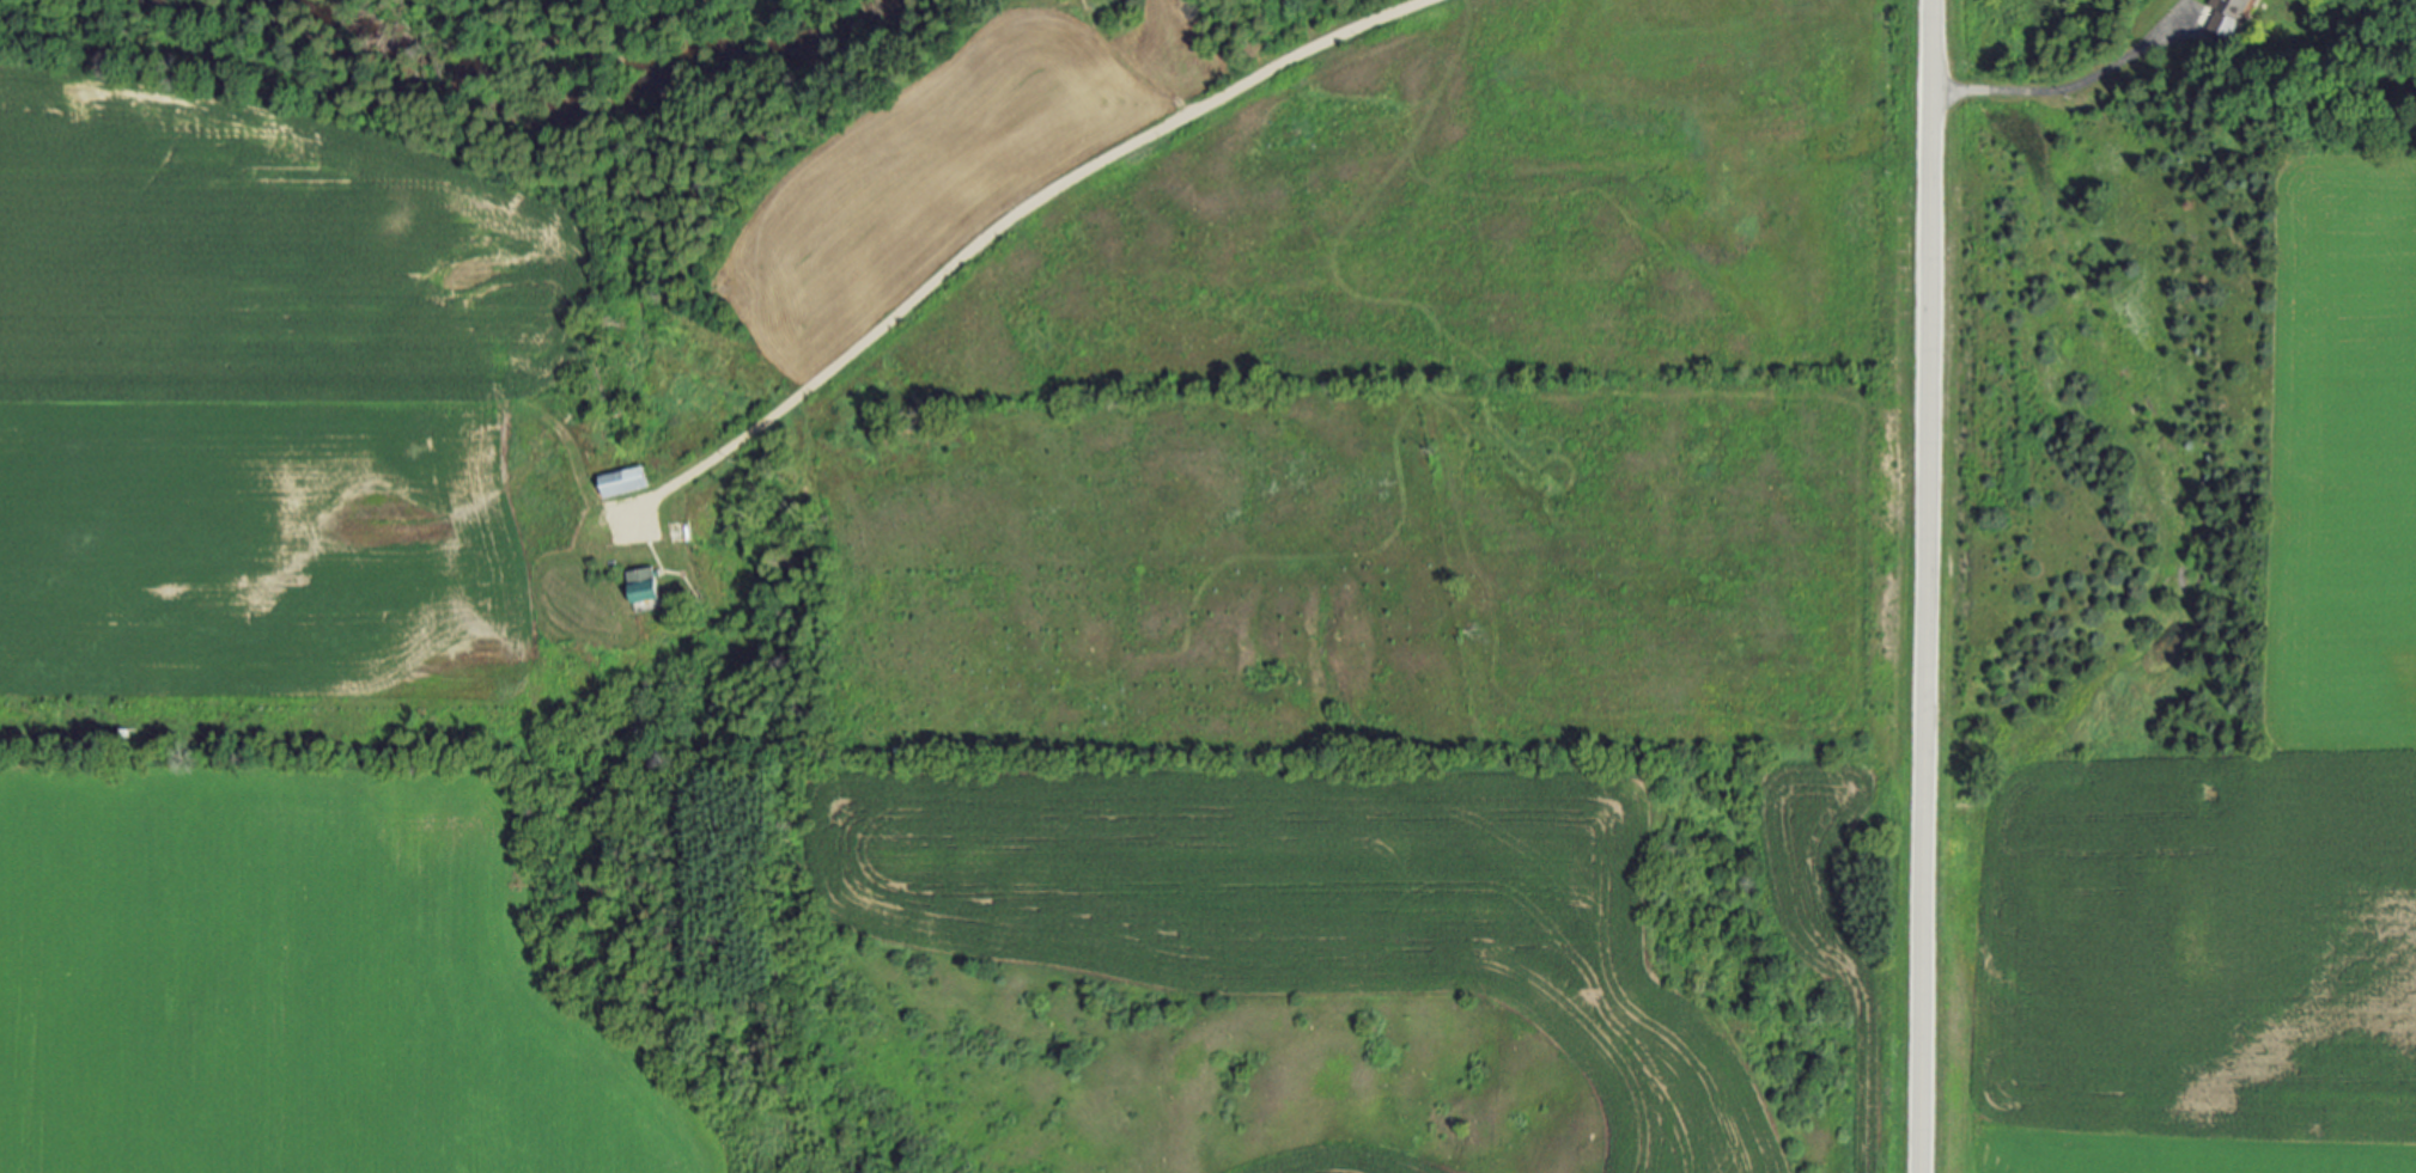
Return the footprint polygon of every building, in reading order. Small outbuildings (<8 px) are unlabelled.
[(2200,27),(2233,41),(2251,0),(2212,0),(2200,27)] [(602,478),(607,500),(653,488),(648,467),(602,478)] [(631,572),(635,604),(661,601),(657,569),(631,572)]
